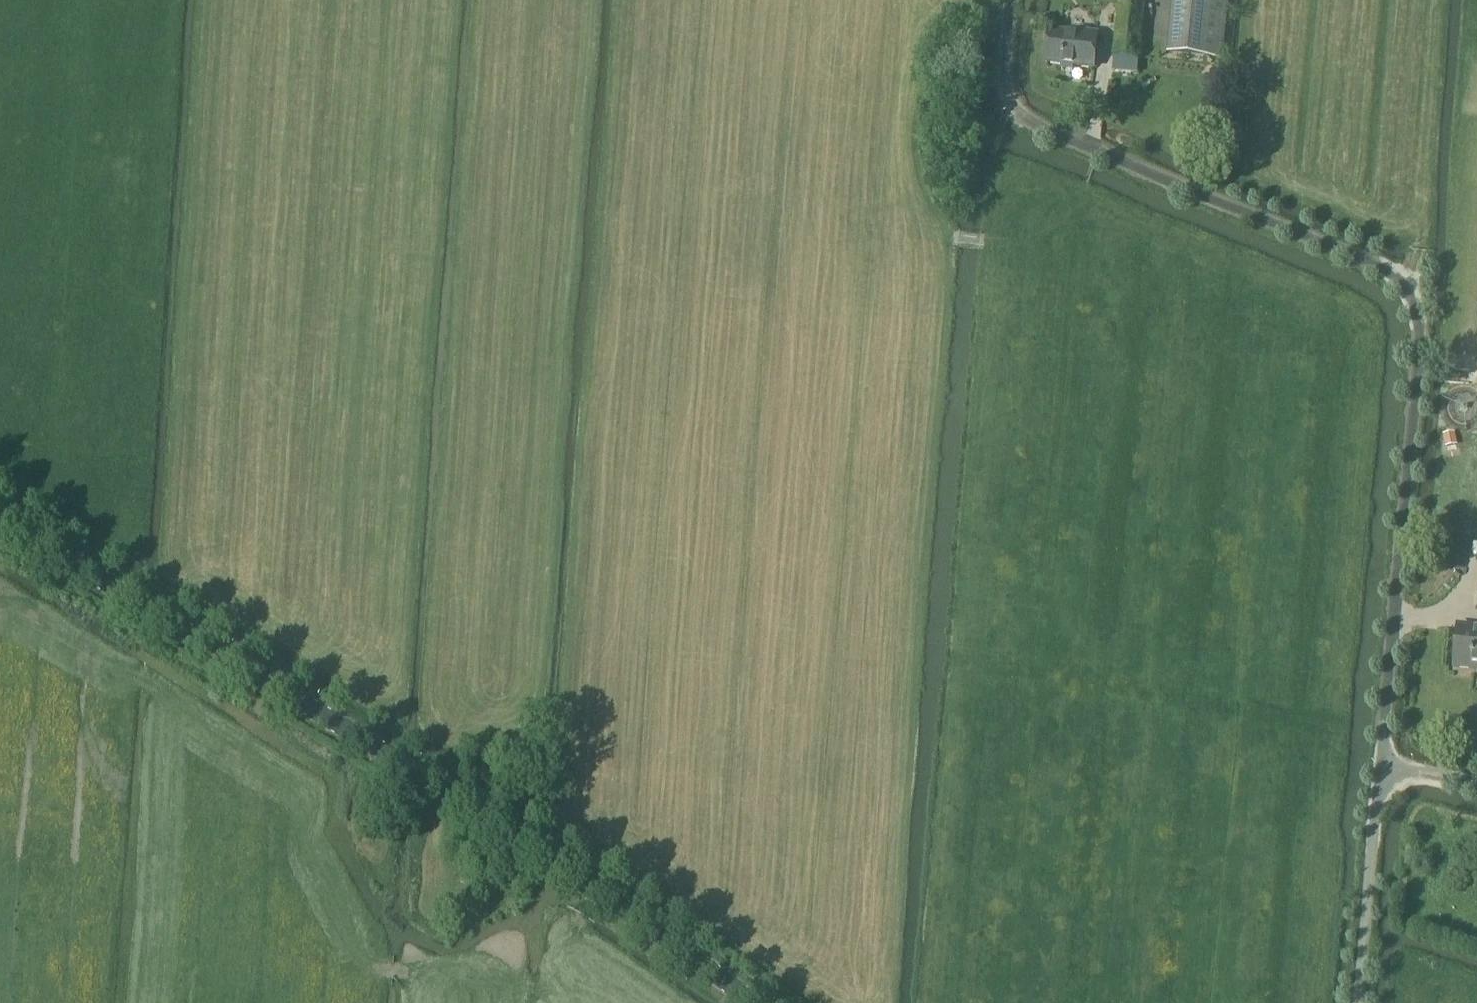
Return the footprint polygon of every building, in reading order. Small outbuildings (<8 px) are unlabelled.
[(1221,61),(1227,0),(1179,0),(1173,57),(1221,61)] [(1114,57),(1139,60),(1144,7),(1119,4),(1114,57)] [(1045,65),(1093,70),(1096,38),(1049,33),(1045,65)] [(1453,669),(1476,671),(1476,629),(1457,627),(1453,669)]
